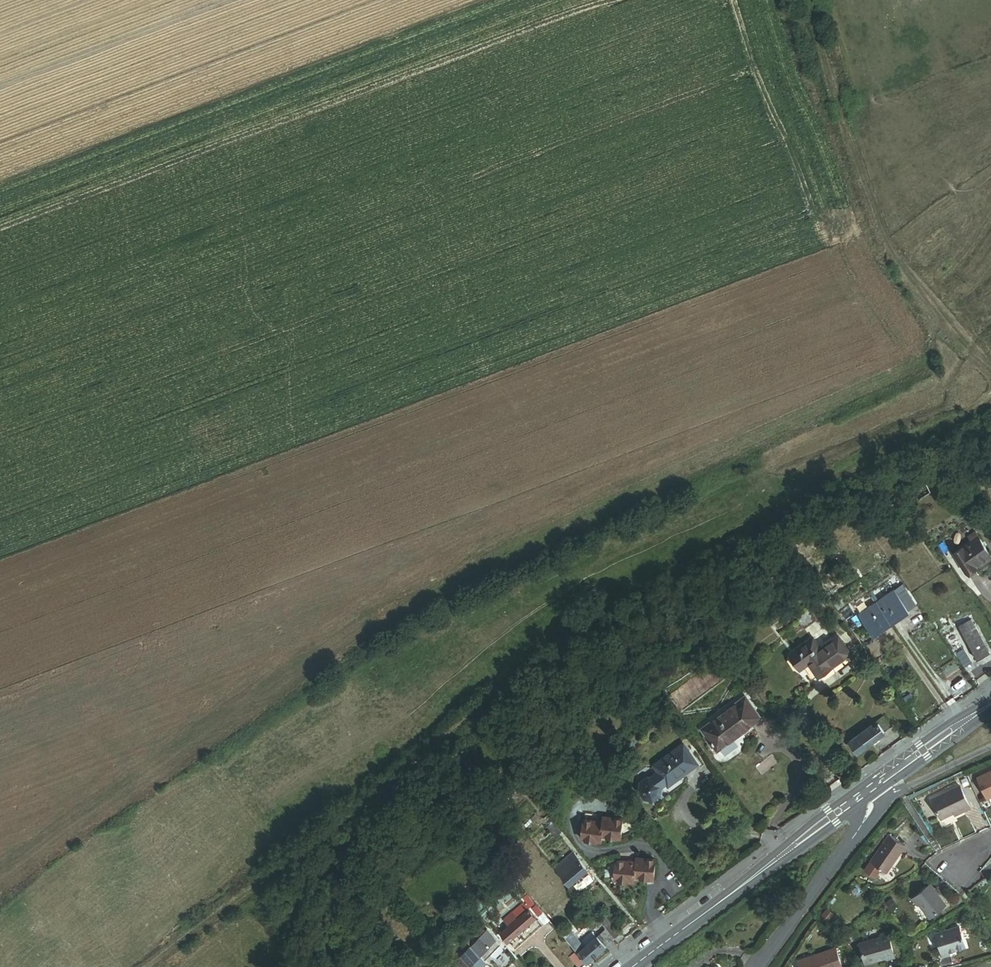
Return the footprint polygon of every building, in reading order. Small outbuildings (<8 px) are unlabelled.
[(975,532),(968,537),(973,544),(956,556),(969,573),(990,557),(990,553),(975,532)] [(905,585),(863,614),(878,637),(920,607),(905,585)] [(811,607),(797,617),(805,629),(819,619),(811,607)] [(990,655),(972,621),(961,628),(979,661),(990,655)] [(811,638),(790,653),(798,665),(808,658),(817,670),(847,649),(836,634),(818,647),(811,638)] [(746,699),(704,729),(718,749),(760,719),(746,699)] [(889,713),(855,738),(864,749),(897,724),(889,713)] [(669,784),(698,763),(685,746),(655,769),(659,774),(649,781),(646,780),(639,785),(638,793),(643,800),(651,801),(658,796),(659,788),(667,782),(669,784)] [(949,754),(942,758),(946,763),(952,759),(949,754)] [(976,779),(986,800),(990,797),(990,772),(976,779)] [(964,779),(959,782),(962,789),(967,786),(964,779)] [(959,788),(930,802),(940,821),(953,815),(954,817),(970,810),(959,788)] [(592,824),(582,824),(582,841),(601,842),(601,841),(602,838),(617,838),(621,838),(621,820),(612,819),(612,820),(602,820),(602,825),(592,825),(592,824)] [(553,824),(547,829),(556,839),(562,834),(553,824)] [(880,869),(886,874),(905,847),(889,835),(870,862),(880,869)] [(573,853),(554,870),(570,888),(577,882),(582,878),(589,872),(573,853)] [(625,865),(616,865),(615,882),(635,883),(635,882),(635,879),(651,879),(655,879),(655,861),(645,860),(645,862),(635,861),(635,867),(625,866),(625,865)] [(870,862),(863,871),(874,879),(880,869),(870,862)] [(586,881),(582,878),(577,882),(580,886),(586,881)] [(918,904),(928,917),(944,905),(934,892),(935,892),(930,885),(914,897),(918,904)] [(501,937),(508,944),(536,920),(524,906),(503,924),(508,930),(501,936),(501,937)] [(544,914),(538,908),(533,912),(539,918),(544,914)] [(577,953),(571,958),(579,966),(584,966),(621,934),(604,916),(599,921),(606,930),(597,938),(585,948),(581,944),(573,934),(566,940),(577,953)] [(460,964),(463,966),(468,966),(469,966),(471,966),(480,958),(484,962),(501,946),(497,942),(498,940),(488,931),(487,932),(482,928),(458,952),(462,956),(459,959),(462,962),(460,964)] [(569,930),(562,936),(566,940),(573,934),(569,930)] [(958,931),(935,938),(942,962),(950,959),(949,957),(965,952),(958,931)] [(593,933),(581,944),(585,948),(597,938),(593,933)] [(877,941),(858,945),(862,965),(883,960),(883,958),(890,956),(885,935),(877,937),(877,941)] [(798,966),(841,966),(833,950),(798,966)]
